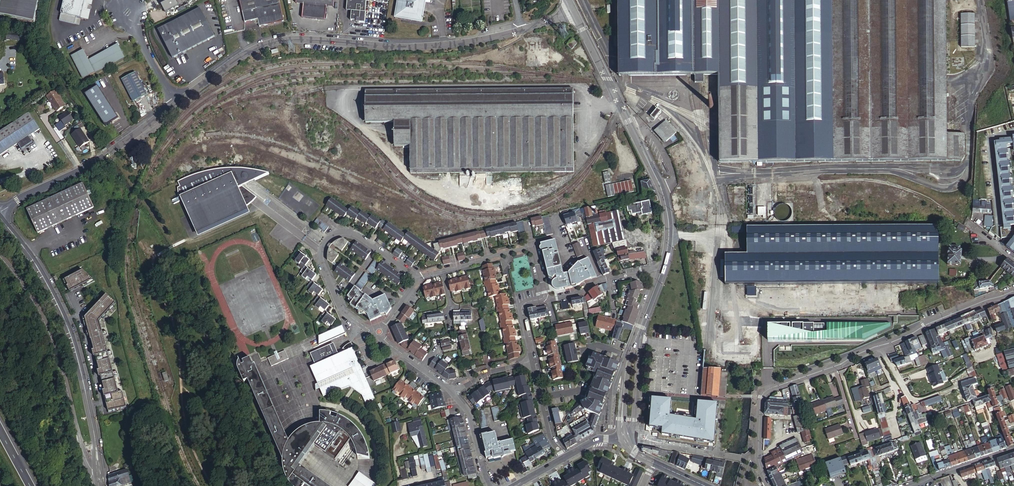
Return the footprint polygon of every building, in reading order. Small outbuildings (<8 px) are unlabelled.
[(3,16),(34,22),(38,0),(6,0),(3,16)] [(60,21),(76,25),(77,18),(88,20),(90,10),(87,10),(88,5),(91,6),(92,0),(65,0),(60,21)] [(161,6),(165,13),(191,0),(172,0),(161,6)] [(244,23),(253,21),(255,21),(258,23),(258,25),(259,27),(283,22),(278,0),(239,0),(244,23)] [(295,5),(302,6),(301,19),(309,20),(324,21),(326,7),(333,8),(334,0),(296,0),(295,5)] [(366,0),(347,0),(346,11),(351,11),(350,21),(353,21),(356,21),(356,23),(359,23),(365,23),(366,12),(365,12),(366,0)] [(396,19),(422,24),(427,0),(399,0),(396,19)] [(947,98),(947,79),(946,68),(946,0),(618,0),(619,76),(624,76),(690,75),(695,75),(704,75),(719,75),(719,100),(720,162),(778,162),(876,160),(947,159),(947,132),(947,98)] [(201,11),(159,33),(173,60),(216,39),(201,11)] [(975,47),(975,14),(961,14),(961,47),(975,47)] [(0,40),(29,42),(30,34),(1,32),(0,40)] [(578,43),(573,38),(567,44),(572,49),(578,43)] [(73,56),(84,79),(125,58),(120,47),(90,62),(84,50),(73,56)] [(964,58),(952,58),(952,66),(964,66),(964,58)] [(122,80),(134,103),(148,96),(136,73),(122,80)] [(86,95),(106,127),(119,119),(99,86),(86,95)] [(573,89),(366,90),(366,122),(395,122),(395,146),(411,146),(411,173),(574,172),(573,89)] [(49,96),(51,99),(59,93),(58,90),(49,96)] [(51,99),(59,111),(68,106),(59,93),(51,99)] [(650,118),(654,121),(662,112),(657,108),(650,118)] [(71,111),(62,117),(67,126),(76,120),(71,111)] [(0,134),(0,157),(42,130),(32,114),(0,134)] [(675,133),(665,121),(654,131),(664,143),(675,133)] [(74,135),(83,148),(91,142),(83,129),(74,135)] [(947,159),(963,159),(965,154),(965,132),(947,132),(947,159)] [(1013,135),(1013,137),(1000,138),(1000,140),(994,140),(1003,226),(1000,226),(1001,237),(1005,237),(1001,241),(1013,251),(1013,235),(1013,236),(1013,228),(1010,228),(1010,223),(1013,223),(1013,209),(1013,205),(1013,204),(1013,197),(1012,197),(1012,192),(1013,192),(1013,184),(1011,185),(1011,180),(1013,179),(1013,172),(1010,172),(1009,167),(1012,167),(1012,159),(1008,160),(1008,155),(1011,154),(1010,147),(1007,147),(1007,146),(1013,145),(1013,146),(1013,135)] [(178,188),(180,198),(182,197),(233,173),(249,206),(249,205),(251,204),(256,200),(258,196),(246,187),(242,191),(241,189),(244,186),(243,184),(254,178),(257,180),(273,174),(266,172),(256,170),(243,169),(233,168),(222,169),(212,170),(202,172),(192,175),(184,179),(178,182),(180,187),(178,188)] [(612,183),(610,172),(604,174),(604,175),(601,176),(603,184),(612,183)] [(250,210),(250,208),(249,206),(233,173),(182,197),(183,200),(195,227),(199,234),(250,210)] [(644,195),(656,193),(651,180),(641,183),(644,195)] [(606,186),(609,197),(634,192),(632,181),(606,186)] [(26,211),(36,234),(93,210),(83,186),(26,211)] [(973,205),(972,212),(991,212),(990,205),(986,205),(986,202),(981,201),(981,205),(978,205),(979,200),(974,199),(973,205)] [(352,214),(353,214),(336,201),(335,202),(352,214)] [(356,210),(353,214),(352,214),(335,202),(330,208),(334,211),(335,210),(344,216),(343,217),(347,221),(350,217),(354,220),(355,219),(360,222),(360,221),(361,221),(365,223),(364,224),(369,228),(370,226),(371,225),(375,228),(374,229),(379,232),(381,229),(391,236),(392,235),(396,238),(395,239),(404,246),(406,242),(424,255),(425,254),(429,257),(428,258),(432,261),(437,255),(437,254),(436,253),(412,235),(409,239),(392,227),(391,228),(386,224),(384,225),(376,219),(374,221),(366,214),(364,216),(356,210)] [(649,202),(627,206),(629,215),(640,213),(641,216),(651,214),(649,202)] [(628,254),(627,248),(625,241),(624,241),(618,211),(609,213),(606,214),(600,215),(596,215),(592,216),(591,207),(581,209),(583,219),(586,219),(589,232),(590,232),(592,237),(593,247),(612,243),(613,244),(615,249),(617,252),(619,252),(619,256),(621,256),(628,254)] [(758,217),(766,217),(766,208),(758,208),(758,217)] [(575,214),(570,215),(572,224),(577,223),(577,226),(580,225),(579,217),(578,214),(575,215),(575,214)] [(570,215),(565,216),(564,216),(567,226),(568,228),(573,227),(572,224),(570,215)] [(985,216),(984,230),(989,234),(992,226),(992,216),(985,216)] [(544,226),(546,237),(553,235),(549,217),(542,218),(544,226)] [(330,226),(319,218),(315,224),(326,232),(330,226)] [(542,218),(531,220),(533,227),(538,226),(539,227),(544,226),(542,218)] [(437,255),(432,261),(435,263),(442,253),(442,251),(444,250),(447,249),(447,251),(457,248),(456,247),(466,244),(467,246),(477,243),(476,242),(478,241),(494,237),(494,239),(504,236),(503,235),(513,232),(514,233),(519,232),(520,235),(526,233),(524,222),(440,243),(441,246),(436,247),(434,251),(436,253),(437,254),(437,255)] [(939,282),(938,226),(838,228),(747,229),(747,256),(755,256),(755,285),(939,282)] [(352,249),(366,259),(371,252),(365,247),(357,241),(354,245),(345,239),(341,239),(339,240),(337,241),(335,243),(334,243),(343,250),(348,244),(353,247),(352,249)] [(556,241),(541,245),(549,277),(553,279),(552,280),(555,282),(556,290),(557,289),(558,290),(565,288),(566,289),(573,288),(573,286),(577,285),(577,286),(586,280),(591,279),(591,278),(596,276),(589,260),(579,264),(569,275),(563,276),(556,241)] [(947,265),(960,266),(961,250),(960,250),(960,247),(949,246),(949,250),(948,250),(947,265)] [(336,271),(350,282),(356,274),(341,263),(340,265),(335,262),(340,255),(331,248),(331,249),(330,251),(329,253),(329,254),(329,260),(338,268),(336,271)] [(398,248),(393,253),(399,258),(403,252),(398,248)] [(600,250),(599,249),(593,251),(598,263),(606,260),(604,254),(606,254),(604,249),(600,250)] [(300,250),(295,257),(297,259),(296,261),(300,264),(301,262),(306,266),(311,259),(308,257),(308,256),(308,255),(307,255),(307,254),(306,254),(305,255),(303,253),(300,250)] [(642,259),(646,258),(645,252),(628,255),(628,254),(621,256),(622,258),(620,258),(620,262),(630,260),(630,261),(642,258),(642,259)] [(466,259),(465,253),(458,254),(458,255),(459,261),(466,259)] [(443,258),(444,265),(451,263),(450,256),(443,258)] [(755,256),(747,256),(737,256),(731,256),(726,256),(726,285),(733,285),(740,285),(755,285),(755,256)] [(1007,256),(1001,265),(1013,275),(1013,262),(1007,256)] [(412,267),(416,261),(410,257),(406,263),(412,267)] [(368,270),(374,274),(378,269),(399,285),(400,283),(403,278),(404,277),(383,261),(382,263),(376,259),(368,270)] [(598,263),(600,270),(607,267),(611,265),(608,259),(606,260),(598,263)] [(485,271),(488,282),(495,281),(494,274),(495,274),(494,269),(492,269),(491,265),(484,267),(485,271)] [(303,269),(301,272),(304,274),(302,277),(306,280),(308,278),(312,281),(317,275),(313,272),(314,271),(313,270),(312,270),(311,271),(309,269),(309,268),(306,266),(303,269)] [(609,274),(609,273),(607,267),(600,270),(603,276),(609,274)] [(84,272),(64,282),(67,288),(68,288),(71,292),(83,286),(84,289),(96,283),(84,272)] [(362,291),(372,277),(366,272),(356,287),(361,291),(362,291)] [(470,290),(467,277),(463,278),(463,279),(458,280),(460,290),(465,289),(466,291),(470,290)] [(408,284),(403,278),(400,283),(405,289),(408,284)] [(458,280),(457,279),(453,281),(454,281),(448,283),(451,292),(456,291),(457,293),(461,292),(460,290),(458,280)] [(990,288),(994,287),(990,280),(973,283),(974,289),(990,286),(990,288)] [(315,284),(312,281),(307,287),(310,290),(308,292),(312,295),(314,293),(318,296),(323,290),(320,288),(320,287),(320,286),(319,285),(318,285),(318,286),(317,286),(315,284)] [(498,296),(499,296),(497,289),(499,289),(498,285),(496,285),(495,281),(488,282),(489,287),(491,298),(498,296)] [(628,306),(622,321),(634,326),(640,310),(638,309),(640,304),(637,303),(640,293),(638,292),(638,290),(641,290),(644,289),(643,283),(638,281),(631,282),(632,289),(630,289),(630,291),(628,296),(629,297),(626,305),(628,306)] [(445,296),(442,284),(438,285),(432,287),(435,296),(440,295),(441,297),(445,296)] [(432,287),(432,286),(428,287),(429,288),(423,289),(426,299),(431,298),(432,300),(435,299),(435,296),(432,287)] [(361,292),(361,291),(356,287),(355,289),(348,297),(350,298),(348,300),(352,303),(350,305),(364,315),(364,313),(368,316),(370,320),(371,321),(381,317),(381,314),(386,313),(386,316),(392,309),(386,295),(373,301),(361,292)] [(598,287),(593,290),(598,298),(603,294),(601,292),(598,287)] [(598,298),(593,290),(589,293),(595,302),(599,299),(598,298)] [(92,313),(87,319),(113,410),(130,407),(125,391),(122,393),(117,377),(121,376),(120,371),(116,373),(111,357),(115,356),(114,351),(110,353),(105,337),(109,336),(108,331),(104,333),(101,321),(117,304),(108,295),(92,313)] [(507,301),(506,295),(499,296),(498,296),(500,307),(501,312),(508,310),(507,305),(509,305),(508,301),(507,301)] [(322,299),(318,296),(313,303),(316,305),(314,307),(319,310),(320,309),(324,312),(329,306),(326,303),(327,302),(327,301),(326,301),(326,300),(325,300),(324,300),(324,301),(323,301),(321,300),(322,299)] [(588,316),(585,298),(571,300),(573,309),(583,307),(585,317),(588,316)] [(407,305),(397,319),(404,323),(408,317),(409,318),(415,310),(407,305)] [(1000,312),(997,305),(987,310),(992,321),(996,320),(993,315),(1000,312)] [(548,317),(546,307),(536,309),(537,314),(537,313),(539,320),(549,318),(548,317)] [(530,312),(529,313),(531,321),(533,321),(539,320),(537,313),(537,314),(536,309),(536,308),(529,310),(530,312)] [(461,310),(461,311),(461,315),(460,314),(460,321),(464,321),(472,320),(471,310),(461,310)] [(509,310),(508,310),(501,312),(504,323),(505,327),(512,326),(511,321),(512,320),(511,316),(509,310)] [(327,314),(324,312),(319,318),(322,321),(320,323),(324,326),(326,324),(330,327),(335,321),(332,319),(332,318),(332,317),(331,316),(330,316),(330,317),(329,317),(327,315),(327,314)] [(978,319),(975,313),(969,315),(972,321),(978,319)] [(445,322),(444,315),(433,317),(432,314),(427,315),(427,316),(422,316),(423,325),(445,322)] [(615,330),(617,319),(599,315),(596,326),(615,330)] [(972,321),(969,315),(962,318),(965,324),(972,321)] [(965,324),(962,318),(945,325),(948,332),(949,335),(952,335),(950,331),(965,325),(965,324)] [(632,330),(634,326),(622,321),(617,319),(615,330),(613,338),(618,340),(623,326),(632,330)] [(560,324),(556,325),(556,326),(557,330),(558,336),(574,333),(572,322),(560,325),(560,324)] [(587,322),(579,324),(581,334),(585,333),(586,338),(590,337),(587,322)] [(401,323),(393,327),(400,343),(402,346),(422,361),(427,354),(420,349),(422,346),(414,341),(412,344),(407,341),(407,340),(409,339),(401,323)] [(997,333),(1006,329),(1004,323),(995,327),(997,333)] [(891,324),(768,325),(769,340),(864,340),(891,328),(891,324)] [(939,344),(943,343),(940,338),(943,337),(942,334),(948,332),(945,325),(936,329),(939,337),(937,338),(939,344)] [(507,339),(509,343),(516,342),(514,337),(516,336),(515,332),(514,332),(513,326),(512,326),(505,327),(507,339)] [(344,327),(319,337),(320,347),(347,335),(344,327)] [(939,337),(936,329),(927,333),(932,347),(939,344),(937,338),(939,337)] [(460,343),(469,340),(467,335),(465,331),(461,332),(462,336),(459,337),(459,338),(460,343)] [(985,336),(986,339),(988,338),(986,331),(983,333),(977,335),(974,336),(970,338),(964,340),(963,341),(964,345),(967,344),(967,345),(972,343),(972,341),(985,336)] [(927,344),(923,334),(919,336),(922,345),(927,344)] [(975,351),(988,346),(988,344),(986,339),(985,336),(972,341),(972,343),(975,350),(975,351)] [(917,337),(912,339),(916,350),(921,348),(917,337)] [(912,339),(906,342),(907,344),(902,346),(906,357),(910,356),(917,353),(916,350),(912,339)] [(546,347),(547,352),(557,350),(555,341),(547,343),(547,347),(546,347)] [(509,343),(512,359),(519,358),(518,353),(520,352),(519,348),(518,348),(516,342),(509,343)] [(954,358),(948,342),(943,343),(939,344),(932,347),(931,348),(933,353),(946,348),(950,359),(954,358)] [(966,349),(967,352),(975,350),(972,343),(967,345),(969,348),(966,349)] [(352,345),(351,345),(346,348),(344,349),(343,351),(345,351),(346,353),(336,357),(331,346),(311,355),(316,367),(315,367),(316,369),(312,370),(319,386),(321,391),(324,398),(341,391),(342,392),(350,388),(356,385),(355,382),(358,381),(358,382),(363,373),(360,366),(355,354),(356,354),(352,344),(352,345)] [(575,344),(565,346),(568,363),(578,361),(577,356),(582,355),(580,348),(576,349),(575,344)] [(465,356),(472,354),(470,345),(461,347),(463,353),(462,353),(462,355),(464,355),(464,353),(464,352),(465,356)] [(1004,351),(1008,368),(1013,366),(1013,349),(1004,351)] [(277,355),(269,358),(273,366),(291,359),(287,350),(280,354),(277,355)] [(563,378),(557,350),(547,352),(548,356),(549,355),(550,359),(548,359),(550,368),(552,368),(553,371),(551,372),(553,380),(563,378)] [(897,353),(889,356),(892,362),(895,362),(899,360),(897,353)] [(594,414),(599,417),(604,405),(603,405),(607,395),(608,395),(612,384),(611,384),(615,373),(616,374),(620,364),(611,361),(611,362),(605,359),(605,358),(594,354),(592,358),(591,358),(587,367),(594,370),(593,372),(598,374),(597,378),(596,377),(592,389),(593,389),(589,399),(581,404),(583,409),(584,410),(594,414)] [(919,357),(922,365),(929,363),(925,354),(919,357)] [(1007,366),(1002,354),(998,355),(1002,368),(1007,366)] [(895,362),(898,367),(912,362),(910,356),(906,357),(899,360),(895,362)] [(441,361),(435,357),(429,365),(435,370),(436,369),(439,371),(438,372),(446,378),(449,377),(449,378),(457,377),(455,370),(450,371),(447,368),(449,366),(442,360),(441,361)] [(245,361),(248,368),(255,365),(252,358),(245,361)] [(878,366),(879,366),(877,359),(865,364),(868,371),(871,369),(873,372),(879,369),(878,366)] [(301,467),(316,446),(321,450),(327,442),(333,447),(344,432),(345,432),(345,433),(346,434),(350,437),(354,442),(356,447),(359,453),(359,457),(372,460),(371,456),(369,447),(369,446),(368,443),(365,438),(364,436),(360,430),(356,426),(351,422),(347,419),(343,417),(341,416),(340,416),(339,420),(336,418),(336,419),(332,417),(333,414),(329,413),(322,413),(322,424),(319,424),(315,425),(311,426),(305,428),(300,431),(297,434),(292,440),(291,441),(257,364),(255,365),(248,368),(245,369),(242,360),(241,360),(241,362),(240,362),(240,364),(240,366),(240,367),(240,368),(240,369),(241,370),(241,372),(242,374),(246,382),(250,380),(256,394),(265,414),(272,432),(277,442),(284,461),(285,466),(285,469),(285,470),(286,471),(286,473),(287,476),(288,477),(288,479),(291,483),(293,485),(328,485),(301,467)] [(384,365),(388,375),(400,370),(396,361),(391,363),(388,365),(387,364),(384,365)] [(371,372),(375,382),(385,377),(384,377),(388,375),(384,365),(380,367),(380,368),(377,370),(371,372)] [(940,371),(937,365),(927,369),(930,375),(928,375),(930,379),(931,379),(934,387),(943,383),(939,372),(940,371)] [(974,377),(977,375),(973,367),(967,370),(970,376),(973,375),(974,377)] [(703,368),(701,395),(718,396),(720,369),(703,368)] [(365,376),(363,373),(358,382),(358,381),(355,382),(356,385),(350,388),(363,397),(359,389),(362,388),(361,386),(366,379),(365,376)] [(526,429),(527,434),(528,436),(538,432),(536,425),(535,418),(532,402),(530,396),(529,388),(527,388),(526,383),(523,381),(524,380),(522,378),(521,377),(520,377),(519,377),(519,378),(518,379),(516,379),(515,378),(507,380),(507,379),(504,380),(497,382),(493,382),(493,383),(488,384),(486,385),(483,387),(479,389),(480,390),(475,394),(474,393),(471,396),(467,399),(472,405),(475,403),(477,405),(489,396),(488,394),(491,392),(495,391),(495,393),(496,393),(496,394),(509,392),(508,390),(509,390),(509,389),(517,387),(519,397),(522,397),(523,404),(521,405),(521,406),(524,419),(524,420),(527,419),(528,427),(526,427),(526,429)] [(369,385),(368,382),(366,379),(361,386),(362,388),(359,389),(363,397),(366,405),(376,400),(375,399),(375,398),(374,396),(373,393),(371,390),(370,387),(369,385)] [(864,389),(861,390),(865,399),(870,397),(867,388),(870,387),(867,379),(862,381),(864,389)] [(975,379),(961,384),(967,401),(979,397),(977,390),(974,391),(972,386),(977,384),(975,379)] [(398,392),(403,395),(408,386),(404,383),(405,383),(401,380),(394,391),(397,394),(398,392)] [(788,407),(793,407),(796,407),(803,406),(797,385),(790,387),(795,405),(788,405),(788,407)] [(1011,402),(1013,401),(1013,390),(1013,385),(1005,387),(1011,402)] [(403,395),(401,397),(405,399),(406,397),(411,401),(416,392),(412,389),(413,389),(409,386),(408,386),(403,395)] [(991,400),(996,398),(993,389),(988,391),(989,395),(991,400)] [(416,392),(411,401),(409,402),(413,405),(414,403),(418,406),(424,398),(420,395),(420,394),(417,392),(416,392)] [(432,410),(446,407),(445,402),(444,402),(441,393),(429,395),(432,405),(431,406),(432,410)] [(983,405),(991,402),(991,400),(989,395),(981,398),(983,405)] [(945,411),(940,396),(920,403),(921,405),(924,408),(925,407),(927,414),(926,415),(925,414),(920,416),(919,411),(917,412),(914,405),(911,406),(913,413),(917,420),(945,411)] [(903,397),(901,398),(902,401),(908,415),(913,413),(911,406),(905,397),(903,397)] [(840,406),(844,405),(842,398),(834,400),(833,398),(826,400),(829,410),(837,407),(840,406)] [(976,411),(984,408),(983,405),(981,398),(973,401),(976,411)] [(994,408),(998,406),(1002,405),(1001,401),(998,402),(996,398),(991,400),(991,402),(993,407),(994,408)] [(671,417),(672,401),(653,399),(651,428),(663,429),(663,435),(714,444),(718,405),(699,403),(697,422),(671,417)] [(787,407),(788,407),(788,405),(788,402),(784,402),(767,401),(765,404),(765,414),(769,414),(769,407),(787,407)] [(576,406),(574,406),(574,407),(570,413),(573,417),(582,411),(581,410),(583,409),(581,402),(576,406)] [(815,416),(826,412),(826,411),(823,402),(811,406),(815,416)] [(879,416),(885,414),(884,413),(882,404),(876,406),(879,414),(878,415),(879,416)] [(495,421),(502,419),(498,406),(492,407),(495,421)] [(999,423),(1005,421),(1003,417),(1006,416),(1004,412),(1001,413),(998,406),(994,408),(995,410),(999,423)] [(478,411),(482,428),(488,426),(484,409),(478,411)] [(559,412),(553,414),(556,428),(560,425),(559,423),(561,423),(559,412)] [(917,423),(917,420),(913,413),(908,415),(911,425),(917,423)] [(588,422),(594,431),(599,417),(594,414),(592,419),(591,418),(588,422)] [(803,414),(792,417),(797,434),(801,433),(804,443),(808,442),(807,435),(809,434),(803,414)] [(881,424),(887,422),(885,414),(879,416),(881,424)] [(580,441),(593,432),(594,431),(588,422),(585,416),(579,420),(580,421),(571,426),(577,436),(574,438),(577,443),(580,441)] [(447,421),(448,426),(452,425),(464,422),(462,417),(451,420),(447,421)] [(428,447),(422,421),(415,423),(409,424),(412,437),(418,449),(428,447)] [(1002,431),(1008,429),(1005,421),(999,423),(1002,431)] [(400,422),(391,424),(393,433),(402,431),(400,422)] [(890,432),(887,422),(881,424),(884,434),(890,432)] [(920,431),(917,423),(911,425),(915,433),(920,431)] [(840,424),(829,427),(830,429),(825,430),(828,439),(843,434),(840,424)] [(453,430),(456,440),(468,438),(465,427),(453,430)] [(858,434),(862,446),(868,444),(867,442),(880,437),(878,428),(858,434)] [(1005,439),(1011,437),(1008,429),(1002,431),(1004,435),(1005,439)] [(560,436),(567,449),(572,446),(568,438),(566,439),(563,434),(561,435),(560,431),(557,432),(558,437),(560,436)] [(517,451),(514,439),(498,442),(496,432),(482,435),(487,458),(489,457),(489,459),(494,457),(494,458),(503,456),(504,457),(503,457),(504,458),(508,454),(515,453),(514,451),(516,451),(517,451)] [(893,440),(890,432),(884,434),(886,442),(893,440)] [(572,446),(577,443),(574,438),(572,435),(568,438),(572,446)] [(1001,450),(1008,447),(1005,439),(1004,435),(997,438),(998,440),(1001,450)] [(539,437),(533,440),(535,444),(536,446),(540,443),(542,442),(539,437)] [(1008,447),(1013,445),(1011,437),(1005,439),(1008,447)] [(468,438),(456,440),(458,447),(469,445),(468,438)] [(767,471),(794,458),(804,453),(797,438),(780,446),(781,448),(772,452),(773,455),(765,459),(767,471)] [(976,458),(981,456),(978,447),(977,448),(975,442),(973,438),(970,439),(973,449),(976,458)] [(992,453),(1001,450),(998,440),(994,441),(994,440),(988,442),(989,444),(992,453)] [(327,442),(321,450),(327,454),(333,447),(327,442)] [(872,449),(871,447),(865,449),(867,454),(872,452),(874,456),(878,455),(894,450),(893,450),(897,448),(895,442),(872,449)] [(921,442),(911,445),(916,458),(926,455),(921,442)] [(981,456),(987,455),(983,445),(980,446),(979,443),(977,443),(978,447),(981,456)] [(530,447),(537,459),(546,454),(542,448),(538,450),(536,446),(535,444),(530,447)] [(987,455),(992,453),(989,444),(983,445),(987,455)] [(459,452),(471,450),(469,445),(458,447),(454,448),(455,453),(459,452)] [(531,462),(537,459),(530,447),(524,450),(528,456),(523,459),(527,467),(532,464),(531,462)] [(957,465),(963,463),(960,453),(958,448),(956,449),(957,454),(954,455),(957,465)] [(867,454),(865,449),(863,450),(859,451),(863,462),(869,460),(868,458),(867,454)] [(968,461),(976,458),(973,449),(965,452),(968,461)] [(863,462),(859,451),(839,458),(841,463),(846,462),(847,463),(848,462),(850,466),(863,462)] [(944,469),(952,466),(948,457),(946,452),(944,453),(946,461),(942,463),(944,469)] [(963,463),(968,461),(965,452),(960,453),(963,463)] [(427,470),(431,469),(428,455),(423,456),(427,470)] [(462,467),(474,464),(472,455),(460,457),(462,467)] [(813,455),(802,458),(806,468),(816,464),(813,455)] [(952,466),(957,465),(954,455),(948,457),(952,466)] [(1002,457),(1005,467),(1007,473),(1011,471),(1009,466),(1011,465),(1007,455),(1002,457)] [(413,456),(408,457),(409,461),(410,467),(413,477),(418,476),(413,456)] [(936,472),(939,471),(937,464),(936,460),(934,456),(931,458),(936,472)] [(689,461),(680,457),(677,467),(685,470),(689,461)] [(997,459),(1001,469),(1005,467),(1002,457),(997,459)] [(603,458),(598,468),(603,471),(602,473),(629,485),(637,485),(644,472),(637,469),(634,476),(630,473),(631,471),(624,468),(623,469),(622,470),(613,466),(614,464),(603,458)] [(806,468),(802,458),(797,460),(800,470),(806,468)] [(841,463),(839,458),(824,463),(829,478),(840,474),(846,472),(844,468),(843,468),(841,463)] [(939,471),(944,469),(942,463),(940,459),(936,460),(937,464),(939,471)] [(983,464),(989,479),(990,483),(993,482),(991,478),(992,478),(989,468),(995,466),(993,460),(983,464)] [(701,469),(712,472),(714,463),(711,462),(704,461),(703,464),(701,469)] [(726,462),(720,461),(719,464),(717,473),(714,484),(719,485),(720,485),(722,479),(723,475),(725,466),(726,462)] [(586,462),(578,466),(580,469),(575,472),(574,469),(567,473),(569,475),(564,478),(565,480),(561,482),(560,480),(553,484),(554,485),(574,485),(589,477),(587,474),(591,472),(586,462)] [(468,476),(476,474),(474,464),(462,467),(465,477),(468,476)] [(983,464),(975,466),(977,472),(981,470),(985,480),(989,479),(983,464)] [(974,467),(960,472),(962,478),(976,473),(974,467)] [(768,472),(771,478),(779,474),(776,468),(768,472)] [(108,476),(109,483),(121,479),(121,478),(124,477),(122,472),(108,476)] [(683,483),(676,480),(675,483),(666,479),(667,476),(664,474),(660,483),(661,484),(660,485),(682,485),(683,483)] [(771,478),(774,485),(784,481),(781,474),(779,474),(771,478)] [(359,475),(352,485),(374,485),(359,475)] [(120,482),(122,485),(132,483),(129,476),(124,477),(126,481),(120,482)] [(110,485),(121,485),(122,485),(120,482),(126,481),(124,477),(121,478),(121,479),(109,483),(110,485)]
